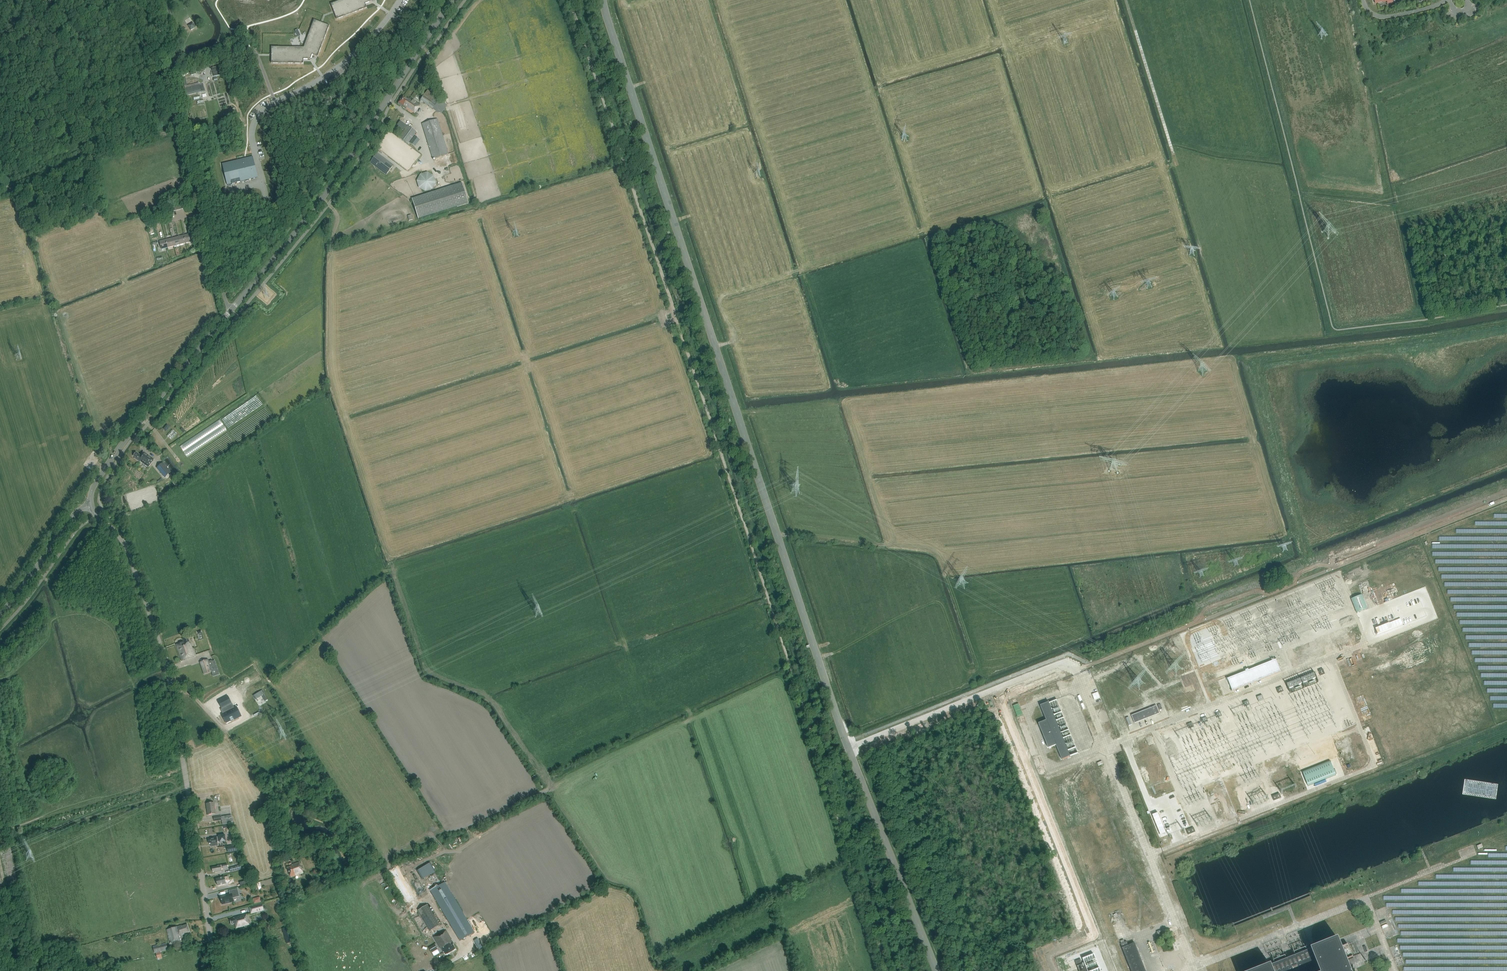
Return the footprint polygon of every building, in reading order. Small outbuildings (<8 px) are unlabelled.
[(331,4),(337,19),(367,8),(365,3),(372,1),(372,0),(341,0),(331,4)] [(304,47),(271,47),(271,63),(304,64),(304,59),(310,59),(312,54),(318,57),(329,25),(314,20),(304,47)] [(218,66),(212,68),(214,77),(220,75),(218,66)] [(201,92),(199,85),(185,88),(186,96),(201,92)] [(440,100),(427,91),(420,101),(433,109),(440,100)] [(399,102),(398,104),(414,115),(418,108),(420,105),(412,99),(412,100),(409,98),(408,99),(404,95),(399,102)] [(438,119),(422,124),(433,158),(448,154),(438,119)] [(407,126),(400,121),(396,126),(403,131),(407,126)] [(408,126),(399,137),(407,143),(416,132),(408,126)] [(410,143),(415,147),(420,140),(415,136),(410,143)] [(371,163),(386,175),(393,166),(377,154),(371,163)] [(236,183),(237,182),(237,183),(241,182),(240,182),(258,177),(253,157),(248,158),(244,159),(222,164),(227,185),(232,184),(236,183)] [(426,190),(428,190),(429,190),(431,189),(432,188),(433,187),(434,185),(435,184),(435,182),(435,180),(434,179),(433,177),(432,176),(431,175),(430,174),(428,174),(426,173),(425,174),(423,174),(421,175),(420,176),(419,177),(419,179),(418,180),(418,182),(418,184),(419,185),(419,186),(420,188),(422,189),(423,190),(425,190),(426,190)] [(451,187),(412,199),(418,219),(457,207),(468,203),(462,183),(451,186),(451,187)] [(169,206),(171,212),(184,208),(182,202),(169,206)] [(190,234),(184,235),(186,243),(192,241),(190,234)] [(168,247),(166,240),(160,241),(162,249),(168,247)] [(186,455),(228,431),(222,420),(180,444),(186,455)] [(143,451),(140,455),(136,452),(133,456),(135,457),(134,458),(140,462),(149,467),(154,459),(143,451)] [(171,472),(163,462),(158,467),(166,476),(171,472)] [(1342,638),(1351,634),(1348,626),(1339,630),(1342,638)] [(176,644),(181,661),(195,656),(190,643),(189,643),(187,637),(182,639),(183,642),(176,644)] [(212,662),(209,663),(208,659),(200,662),(204,673),(211,671),(215,669),(212,662)] [(1245,670),(1245,671),(1227,679),(1232,691),(1250,684),(1251,685),(1254,684),(1254,682),(1281,672),(1276,659),(1249,670),(1248,669),(1245,670)] [(1287,684),(1291,693),(1318,682),(1314,673),(1287,684)] [(262,695),(265,700),(268,698),(262,689),(253,694),(255,698),(261,694),(262,695)] [(223,698),(216,707),(223,712),(226,709),(229,712),(226,715),(225,717),(233,723),(234,722),(241,713),(238,710),(240,709),(235,705),(232,708),(229,705),(230,704),(223,698)] [(1049,702),(1048,701),(1048,702),(1048,703),(1040,706),(1046,720),(1038,724),(1048,748),(1056,745),(1062,760),(1070,757),(1070,758),(1071,757),(1070,755),(1068,750),(1063,738),(1061,732),(1056,720),(1054,714),(1049,702)] [(1131,715),(1135,723),(1159,714),(1156,705),(1131,715)] [(215,814),(214,803),(206,804),(208,815),(215,814)] [(214,838),(208,839),(209,843),(211,843),(211,847),(218,846),(217,841),(219,840),(220,842),(226,841),(225,835),(219,836),(219,837),(213,837),(214,838)] [(292,866),(287,867),(291,877),(303,872),(299,862),(292,865),(292,866)] [(423,879),(436,873),(432,863),(418,869),(423,879)] [(221,869),(228,868),(227,864),(217,866),(218,866),(212,867),(213,871),(215,871),(215,872),(221,871),(221,869)] [(229,879),(228,876),(216,879),(218,886),(226,884),(225,880),(229,879)] [(262,886),(278,882),(277,877),(259,882),(261,890),(262,890),(262,886)] [(444,882),(431,890),(460,940),(474,932),(444,882)] [(230,894),(220,896),(222,904),(234,901),(233,898),(239,896),(238,888),(229,890),(230,894)] [(262,904),(250,907),(251,913),(263,910),(262,904)] [(430,930),(439,925),(428,904),(419,910),(430,930)] [(249,924),(246,914),(234,918),(230,919),(231,924),(235,923),(236,928),(249,924)] [(182,926),(182,925),(166,930),(170,940),(171,940),(171,943),(170,943),(171,944),(181,941),(179,936),(185,934),(186,938),(188,937),(186,933),(190,932),(187,924),(182,926)] [(442,933),(442,932),(434,937),(443,952),(444,951),(446,955),(455,949),(452,944),(453,943),(446,931),(442,933)] [(1346,960),(1352,957),(1348,946),(1342,948),(1338,939),(1338,938),(1311,949),(1270,966),(1256,970),(1351,970),(1346,960)] [(1120,944),(1131,970),(1146,970),(1134,943),(1128,945),(1126,941),(1120,944)] [(153,947),(155,953),(168,949),(167,943),(153,947)] [(420,951),(424,961),(430,958),(426,948),(420,951)] [(1077,965),(1079,970),(1088,970),(1084,962),(1077,965)]
